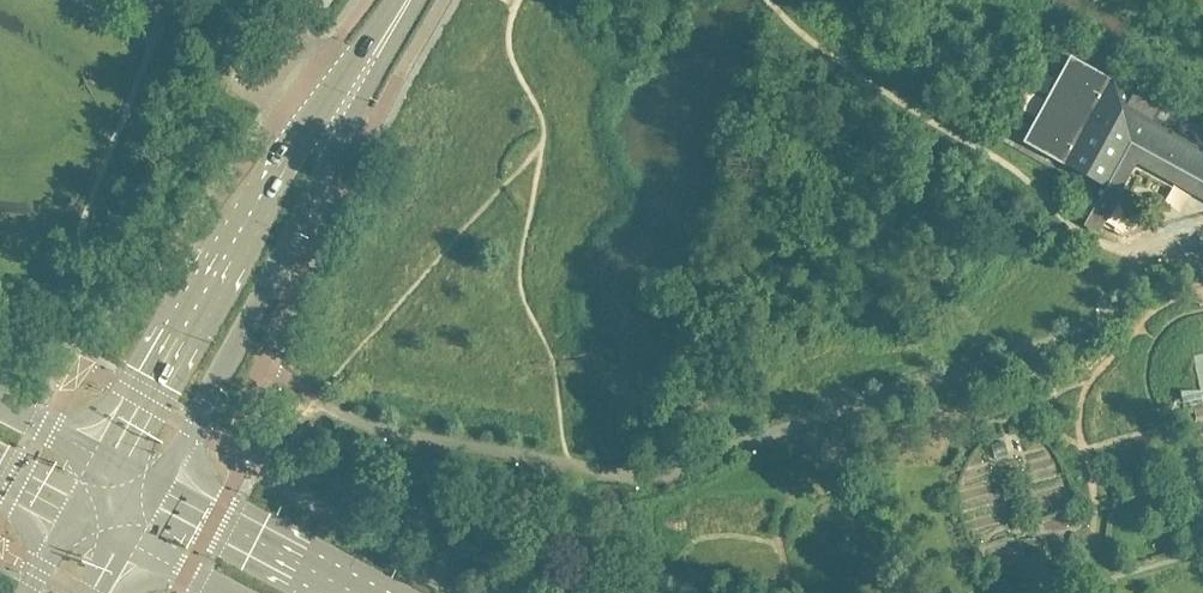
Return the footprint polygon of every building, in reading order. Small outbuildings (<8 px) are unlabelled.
[(1070,56),(1023,142),(1047,155),(1105,187),(1124,153),(1135,159),(1141,148),(1202,182),(1202,129),(1095,70),(1070,56)] [(1201,312),(1196,313),(1189,315),(1184,317),(1180,320),(1176,322),(1174,324),(1168,329),(1165,332),(1162,336),(1160,338),(1159,340),(1157,344),(1154,351),(1153,353),(1152,355),(1151,359),(1150,361),(1149,366),(1149,370),(1149,373),(1149,377),(1149,379),(1150,384),(1151,388),(1152,393),(1154,397),(1156,401),(1158,403),(1160,406),(1163,410),(1167,413),(1168,414),(1187,419),(1202,415),(1202,312),(1201,312)]
